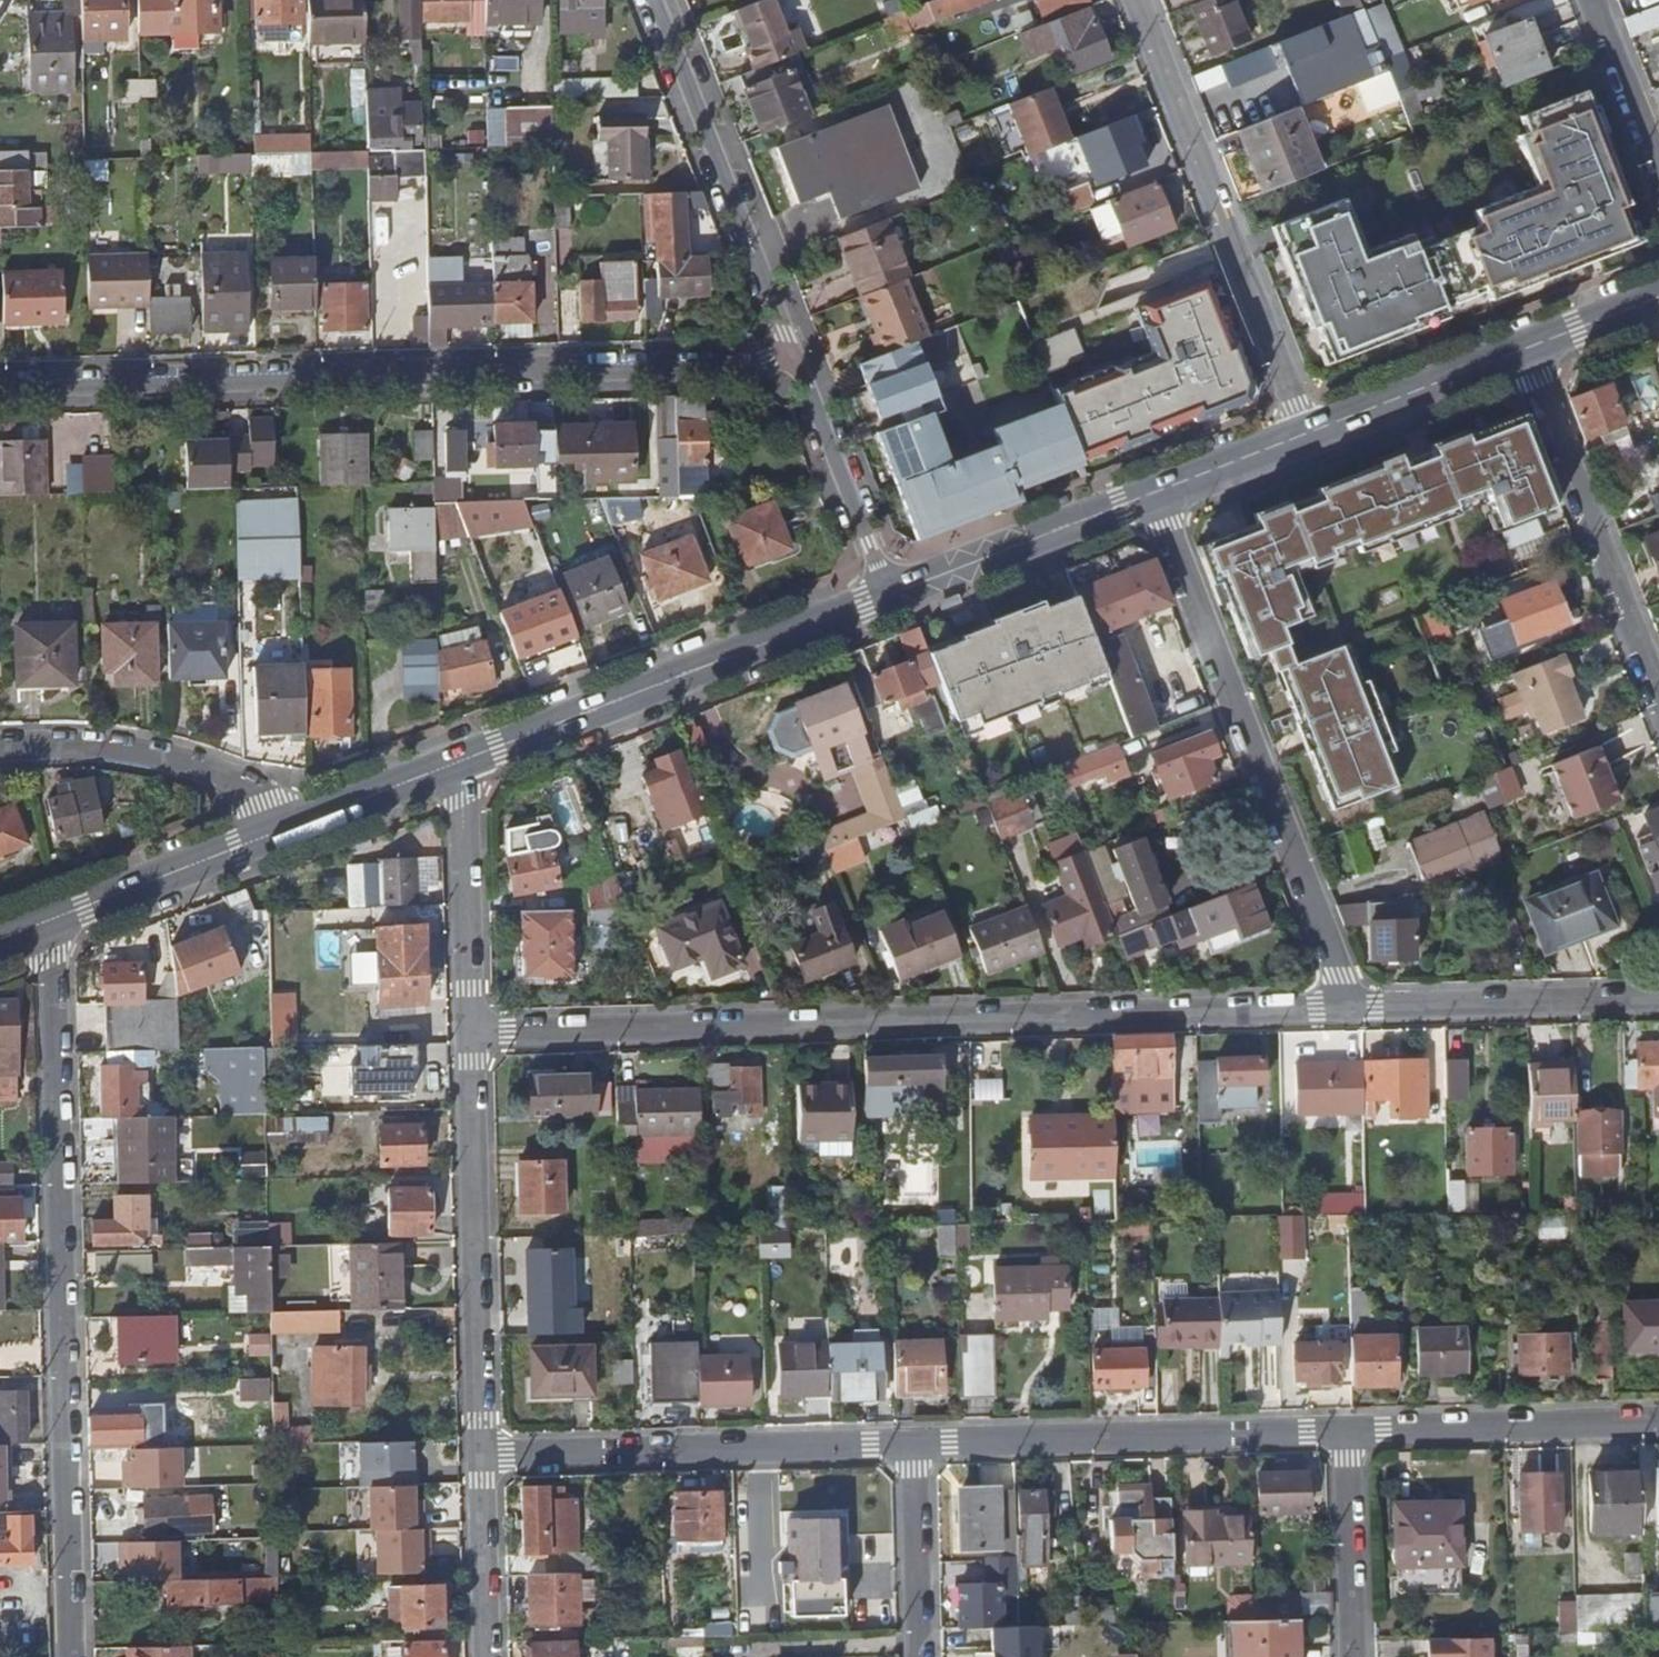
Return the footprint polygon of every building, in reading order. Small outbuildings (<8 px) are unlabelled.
[(70,91),(70,65),(80,65),(80,37),(79,0),(63,0),(64,14),(26,14),(27,92),(70,91)] [(80,37),(123,36),(122,0),(79,0),(80,37)] [(136,24),(173,23),(173,29),(217,28),(216,0),(135,0),(136,24)] [(257,42),(299,41),(298,0),(256,0),(257,42)] [(307,59),(365,58),(363,0),(305,0),(307,59)] [(399,37),(411,36),(411,63),(414,63),(421,63),(419,0),(399,0),(399,37)] [(426,32),(468,31),(467,0),(426,0),(426,32)] [(484,33),(498,33),(498,22),(538,21),(537,0),(483,0),(484,33)] [(599,31),(598,0),(558,0),(559,32),(599,31)] [(781,55),(795,49),(787,26),(780,29),(775,17),(793,11),(788,0),(747,0),(734,5),(749,41),(742,44),(751,66),(781,55)] [(929,20),(979,0),(921,0),(929,20)] [(1069,0),(1034,0),(1038,12),(1069,0)] [(1193,2),(1213,52),(1249,38),(1234,0),(1197,0),(1193,2)] [(1460,8),(1481,0),(1456,0),(1460,8)] [(1627,34),(1658,21),(1658,2),(1620,17),(1627,34)] [(1083,4),(1016,31),(1035,76),(1068,63),(1070,68),(1106,54),(1091,18),(1089,19),(1083,4)] [(1361,7),(1276,41),(1302,102),(1354,81),(1386,68),(1361,7)] [(1530,77),(1551,69),(1532,16),(1487,32),(1506,86),(1530,77)] [(781,55),(751,66),(757,81),(743,87),(752,110),(756,109),(764,128),(805,113),(800,101),(813,96),(807,82),(794,87),(781,55)] [(1397,98),(1386,68),(1354,81),(1366,111),(1397,98)] [(635,78),(549,79),(550,95),(635,94),(635,78)] [(1067,138),(1047,86),(1006,102),(1026,154),(1067,138)] [(366,90),(367,144),(407,143),(407,139),(418,139),(416,100),(396,100),(396,90),(366,90)] [(1278,227),(1272,229),(1275,238),(1293,282),(1311,330),(1318,327),(1326,348),(1320,351),(1326,366),(1352,356),(1405,335),(1431,324),(1449,318),(1446,311),(1443,303),(1486,286),(1489,294),(1492,301),(1515,292),(1547,279),(1565,272),(1593,261),(1617,252),(1626,248),(1645,241),(1637,221),(1631,223),(1625,207),(1631,204),(1603,134),(1609,132),(1599,106),(1593,108),(1586,92),(1521,117),(1529,139),(1520,143),(1537,186),(1524,191),(1475,210),(1481,226),(1435,244),(1433,237),(1415,244),(1412,235),(1379,248),(1365,253),(1345,200),(1278,227)] [(846,216),(916,188),(882,103),(773,148),(794,199),(832,183),(846,216)] [(1294,105),(1241,126),(1265,189),(1319,167),(1294,105)] [(551,146),(550,106),(503,108),(503,147),(551,146)] [(642,113),(596,113),(595,136),(605,136),(606,178),(643,178),(642,113)] [(1139,141),(1128,114),(1076,135),(1096,187),(1143,168),(1134,143),(1139,141)] [(138,121),(138,137),(149,137),(149,121),(138,121)] [(253,133),(253,152),(287,151),(287,132),(253,133)] [(287,151),(310,151),(308,132),(287,132),(287,151)] [(346,134),(335,134),(335,146),(346,146),(346,134)] [(424,175),(423,148),(367,150),(369,200),(395,200),(395,185),(395,176),(404,176),(424,175)] [(24,149),(4,150),(4,165),(20,165),(25,164),(24,149)] [(32,225),(32,206),(38,206),(37,186),(21,186),(20,165),(4,165),(4,150),(0,150),(0,225),(32,225)] [(478,171),(486,171),(486,150),(471,151),(471,161),(478,161),(478,171)] [(251,152),(201,154),(201,171),(252,170),(251,152)] [(83,163),(65,163),(66,187),(83,186),(83,163)] [(404,185),(404,176),(395,176),(395,185),(404,185)] [(1125,244),(1170,227),(1153,183),(1108,200),(1125,244)] [(1066,191),(1071,209),(1095,203),(1090,185),(1066,191)] [(652,260),(707,257),(707,256),(688,256),(685,193),(650,193),(652,260)] [(32,225),(54,224),(53,206),(38,206),(32,206),(32,225)] [(888,219),(846,236),(860,272),(856,273),(865,296),(906,280),(912,277),(888,219)] [(426,257),(425,220),(417,220),(416,257),(426,257)] [(493,285),(515,284),(513,258),(523,257),(522,238),(491,239),(493,285)] [(85,260),(86,305),(116,304),(116,297),(141,297),(140,251),(111,252),(111,259),(85,260)] [(200,288),(201,327),(249,327),(247,252),(199,253),(199,267),(200,288)] [(313,305),(312,256),(271,257),(272,306),(313,305)] [(429,346),(447,346),(447,321),(494,320),(493,287),(445,288),(444,257),(426,257),(429,346)] [(642,277),(643,318),(660,318),(659,296),(708,294),(707,257),(652,260),(652,276),(642,277)] [(200,288),(199,267),(186,267),(186,288),(200,288)] [(1172,358),(1059,403),(1084,464),(1197,420),(1209,416),(1222,411),(1251,399),(1256,382),(1231,318),(1227,319),(1225,314),(1206,268),(1145,291),(1172,358)] [(28,322),(28,315),(61,314),(60,269),(0,270),(0,322),(28,322)] [(918,341),(929,337),(906,280),(865,296),(879,331),(873,333),(882,355),(918,341)] [(320,282),(321,329),(364,327),(362,281),(320,282)] [(580,324),(636,322),(635,301),(603,302),(602,282),(579,282),(580,324)] [(493,287),(494,320),(532,320),(531,284),(515,284),(493,285),(493,287)] [(146,297),(147,330),(189,329),(188,297),(146,297)] [(1040,339),(1048,368),(1085,358),(1077,329),(1040,339)] [(939,394),(918,341),(882,355),(861,364),(865,374),(882,417),(900,409),(919,402),(939,394)] [(1607,389),(1568,404),(1583,442),(1621,427),(1607,389)] [(672,394),(654,395),(655,425),(673,424),(672,401),(672,394)] [(701,418),(701,400),(672,401),(673,424),(675,496),(691,495),(704,495),(702,435),(712,435),(711,417),(701,418)] [(924,414),(919,402),(900,409),(902,414),(905,422),(924,414)] [(952,461),(932,411),(924,414),(905,422),(878,433),(920,539),(1023,499),(1019,489),(1084,464),(1059,403),(992,428),(998,444),(952,461)] [(1359,549),(1443,515),(1440,508),(1444,506),(1487,489),(1500,523),(1557,500),(1523,412),(1466,434),(1464,429),(1431,442),(1433,447),(1422,451),(1401,460),(1399,454),(1317,487),(1319,492),(1288,505),(1286,500),(1253,513),(1257,522),(1238,530),(1196,546),(1198,552),(1212,585),(1219,583),(1244,646),(1255,641),(1260,654),(1267,651),(1274,669),(1281,666),(1288,684),(1285,685),(1306,738),(1309,737),(1331,792),(1328,793),(1332,803),(1402,775),(1390,745),(1394,743),(1367,675),(1362,677),(1347,640),(1295,661),(1280,623),(1310,611),(1292,566),(1310,559),(1312,564),(1333,556),(1331,551),(1356,541),(1359,549)] [(184,489),(230,487),(230,469),(251,468),(251,459),(275,459),(274,416),(249,416),(248,435),(225,435),(225,438),(183,439),(184,489)] [(550,425),(550,421),(490,422),(491,437),(485,437),(486,462),(552,460),(550,425)] [(550,425),(552,460),(574,460),(575,480),(629,479),(627,424),(550,425)] [(432,454),(431,426),(411,426),(412,454),(432,454)] [(319,485),(360,483),(364,483),(363,430),(318,431),(319,485)] [(448,470),(463,470),(463,433),(447,433),(448,470)] [(46,493),(44,435),(0,436),(0,494),(46,493)] [(1583,454),(1593,480),(1608,474),(1598,449),(1583,454)] [(87,492),(114,491),(113,460),(87,461),(87,492)] [(696,481),(696,464),(684,466),(681,466),(681,482),(696,481)] [(298,579),(294,485),(275,486),(235,487),(238,581),(298,579)] [(466,535),(453,503),(433,504),(433,508),(434,543),(466,535)] [(772,503),(728,519),(745,565),(789,548),(772,503)] [(434,543),(433,508),(389,509),(389,546),(411,546),(412,578),(435,578),(434,543)] [(1538,519),(1504,533),(1510,548),(1544,534),(1538,519)] [(687,535),(639,554),(656,598),(704,579),(687,535)] [(1643,544),(1658,584),(1658,538),(1643,544)] [(1131,543),(1067,568),(1077,594),(1107,670),(1132,734),(1155,725),(1119,634),(1104,640),(1101,631),(1170,606),(1149,553),(1131,543)] [(603,557),(565,571),(587,623),(624,608),(603,557)] [(573,634),(555,588),(495,611),(512,658),(573,634)] [(1518,647),(1565,629),(1550,589),(1502,608),(1518,647)] [(1043,600),(1016,611),(991,621),(992,624),(984,627),(960,636),(962,640),(929,654),(940,681),(959,730),(980,722),(981,726),(1039,702),(1037,699),(1055,691),(1056,695),(1087,682),(1085,679),(1107,670),(1077,594),(1066,599),(1045,607),(1044,604),(1043,600)] [(167,625),(168,682),(225,679),(223,624),(219,624),(218,605),(174,606),(174,625),(167,625)] [(970,608),(951,615),(955,626),(974,619),(970,608)] [(1417,619),(1427,645),(1429,648),(1453,639),(1441,610),(1417,619)] [(19,682),(72,681),(71,620),(17,621),(19,682)] [(115,686),(155,685),(153,627),(101,628),(100,661),(114,661),(115,686)] [(929,654),(919,628),(899,636),(909,660),(873,673),(863,650),(845,657),(867,713),(903,699),(907,710),(927,702),(922,688),(940,681),(929,654)] [(439,642),(443,656),(478,648),(477,644),(480,638),(479,634),(475,632),(471,631),(467,631),(465,637),(439,642)] [(438,657),(437,634),(405,635),(405,658),(438,657)] [(480,648),(478,648),(443,656),(441,656),(438,657),(438,679),(439,695),(471,687),(472,695),(490,691),(480,648)] [(438,679),(438,657),(405,658),(405,679),(438,679)] [(1562,659),(1518,675),(1542,736),(1577,722),(1562,682),(1569,679),(1562,659)] [(304,744),(303,694),(302,671),(302,668),(254,670),(257,745),(304,744)] [(302,671),(303,694),(311,694),(312,737),(349,735),(347,671),(302,671)] [(844,694),(796,713),(776,720),(768,739),(776,758),(794,766),(814,759),(826,787),(870,770),(858,741),(862,740),(844,694)] [(1204,760),(1210,757),(1215,755),(1206,733),(1149,756),(1166,797),(1212,779),(1211,776),(1204,760)] [(1114,745),(1071,761),(1079,782),(1099,774),(1122,765),(1114,745)] [(1572,821),(1617,804),(1609,782),(1607,782),(1603,772),(1605,771),(1596,749),(1551,766),(1572,821)] [(692,790),(678,754),(655,763),(658,772),(641,778),(661,831),(706,814),(697,788),(692,790)] [(1216,773),(1210,757),(1204,760),(1211,776),(1216,773)] [(1125,775),(1122,765),(1099,774),(1102,784),(1125,775)] [(51,801),(60,839),(102,829),(91,781),(57,788),(59,799),(51,801)] [(1069,813),(1058,785),(1057,781),(986,809),(998,840),(1069,813)] [(1513,853),(1529,847),(1522,828),(1532,824),(1521,796),(1495,807),(1513,853)] [(897,797),(835,821),(838,830),(844,845),(906,821),(897,797)] [(0,806),(0,851),(27,840),(12,801),(0,806)] [(1642,818),(1650,836),(1635,843),(1656,894),(1658,892),(1658,812),(1642,818)] [(1465,875),(1499,861),(1481,816),(1404,845),(1418,881),(1460,864),(1465,875)] [(507,857),(515,895),(557,886),(549,848),(551,847),(554,844),(555,841),(555,840),(555,838),(554,836),(553,834),(551,832),(550,832),(547,832),(545,832),(542,818),(511,825),(507,857)] [(1588,851),(1595,848),(1619,839),(1612,821),(1581,833),(1588,851)] [(844,845),(838,830),(819,837),(825,853),(844,845)] [(832,870),(825,853),(819,837),(804,843),(817,876),(832,870)] [(1118,935),(1171,914),(1142,840),(1115,851),(1137,908),(1122,914),(1117,902),(1106,906),(1118,935)] [(367,905),(416,903),(416,884),(410,884),(409,858),(379,858),(380,863),(366,862),(367,905)] [(1118,935),(1106,906),(1093,873),(1063,884),(1068,896),(1041,907),(1056,947),(1089,934),(1093,944),(1118,935)] [(1592,877),(1521,904),(1541,956),(1612,929),(1592,877)] [(630,908),(618,879),(588,880),(588,909),(593,909),(627,908),(630,908)] [(1247,884),(1171,914),(1118,935),(1126,957),(1144,952),(1142,947),(1156,942),(1158,946),(1177,938),(1181,946),(1228,928),(1233,939),(1264,926),(1247,884)] [(655,928),(670,968),(702,956),(710,976),(740,965),(716,904),(655,928)] [(824,935),(812,940),(795,948),(808,980),(856,961),(834,904),(815,913),(824,935)] [(1337,906),(1345,925),(1370,925),(1371,962),(1415,962),(1414,906),(1337,906)] [(627,922),(627,908),(593,909),(594,923),(627,922)] [(1042,952),(1024,908),(966,930),(973,947),(965,950),(969,960),(976,958),(983,975),(1042,952)] [(571,910),(521,911),(523,981),(574,980),(571,910)] [(961,961),(941,910),(881,934),(899,979),(943,963),(945,967),(961,961)] [(228,923),(176,943),(178,994),(245,968),(228,923)] [(375,925),(377,1001),(425,1000),(423,924),(375,925)] [(375,950),(353,951),(354,980),(376,980),(375,950)] [(180,1048),(178,996),(144,996),(143,957),(106,958),(109,1050),(112,1049),(157,1048),(180,1048)] [(18,1100),(15,998),(0,999),(0,1101),(18,1100)] [(1172,1038),(1113,1040),(1114,1080),(1172,1078),(1172,1038)] [(262,1048),(207,1044),(205,1059),(233,1061),(232,1066),(260,1068),(262,1048)] [(1638,1048),(1638,1069),(1625,1069),(1626,1090),(1656,1089),(1656,1118),(1658,1118),(1658,1047),(1638,1048)] [(157,1048),(112,1049),(111,1062),(104,1062),(105,1113),(115,1113),(139,1113),(139,1062),(157,1061),(157,1048)] [(412,1100),(432,1100),(431,1049),(383,1050),(383,1068),(412,1068),(412,1100)] [(1197,1066),(1198,1126),(1221,1126),(1221,1110),(1261,1110),(1261,1086),(1268,1086),(1268,1059),(1218,1061),(1218,1066),(1197,1066)] [(866,1064),(868,1121),(926,1120),(926,1103),(942,1103),(941,1061),(866,1064)] [(1364,1115),(1364,1064),(1347,1065),(1347,1068),(1317,1068),(1317,1065),(1299,1065),(1300,1116),(1364,1115)] [(1395,1114),(1429,1114),(1428,1064),(1369,1066),(1369,1101),(1395,1101),(1395,1114)] [(1466,1064),(1446,1064),(1446,1100),(1467,1100),(1466,1064)] [(745,1120),(761,1120),(761,1082),(752,1082),(752,1072),(725,1073),(725,1094),(713,1094),(713,1120),(732,1120),(732,1106),(745,1105),(745,1120)] [(1572,1124),(1571,1073),(1527,1075),(1529,1125),(1572,1124)] [(529,1120),(594,1118),(593,1078),(528,1080),(529,1120)] [(384,1102),(395,1102),(395,1085),(383,1085),(384,1102)] [(819,1158),(853,1158),(852,1089),(800,1090),(801,1141),(819,1140),(819,1158)] [(701,1138),(701,1091),(637,1093),(637,1107),(616,1108),(617,1151),(638,1150),(637,1141),(701,1138)] [(117,1180),(170,1179),(189,1179),(189,1157),(169,1157),(169,1112),(139,1113),(115,1113),(117,1180)] [(1579,1153),(1619,1152),(1617,1112),(1578,1114),(1579,1153)] [(332,1114),(333,1142),(346,1142),(346,1128),(353,1128),(353,1114),(332,1114)] [(1116,1176),(1115,1114),(1032,1117),(1035,1179),(1116,1176)] [(421,1124),(380,1125),(381,1163),(422,1163),(421,1124)] [(1513,1132),(1468,1133),(1470,1178),(1514,1177),(1513,1132)] [(1131,1139),(1132,1184),(1185,1183),(1184,1138),(1131,1139)] [(14,1182),(13,1162),(0,1163),(0,1183),(14,1182)] [(561,1165),(517,1165),(518,1216),(562,1215),(561,1165)] [(1447,1181),(1447,1212),(1463,1211),(1462,1186),(1462,1181),(1447,1181)] [(1463,1211),(1475,1211),(1475,1186),(1462,1186),(1463,1211)] [(432,1232),(430,1187),(388,1188),(389,1234),(432,1232)] [(95,1240),(159,1239),(159,1231),(155,1231),(155,1218),(147,1217),(146,1193),(119,1193),(119,1216),(95,1216),(95,1240)] [(1365,1206),(1365,1194),(1342,1195),(1343,1207),(1365,1206)] [(25,1239),(23,1197),(0,1197),(0,1240),(25,1239)] [(693,1213),(636,1221),(638,1237),(695,1229),(693,1213)] [(939,1228),(956,1228),(956,1215),(939,1215),(939,1228)] [(160,1216),(160,1231),(172,1231),(172,1216),(160,1216)] [(1284,1258),(1302,1257),(1301,1219),(1283,1219),(1284,1258)] [(351,1308),(400,1308),(398,1241),(349,1242),(351,1308)] [(248,1310),(270,1310),(269,1243),(194,1244),(194,1261),(236,1260),(236,1291),(248,1291),(248,1310)] [(570,1253),(527,1254),(528,1312),(572,1312),(570,1253)] [(152,1254),(97,1255),(97,1272),(153,1271),(152,1254)] [(577,1256),(576,1293),(590,1293),(591,1256),(577,1256)] [(1057,1310),(1067,1310),(1066,1266),(996,1268),(998,1319),(1047,1317),(1047,1304),(1057,1304),(1057,1310)] [(1221,1345),(1221,1346),(1258,1346),(1258,1350),(1276,1349),(1274,1291),(1220,1292),(1221,1298),(1221,1345)] [(1221,1345),(1221,1298),(1164,1300),(1165,1339),(1197,1338),(1197,1345),(1221,1345)] [(1626,1351),(1658,1350),(1658,1302),(1625,1303),(1626,1351)] [(270,1310),(271,1328),(338,1327),(337,1309),(270,1310)] [(175,1312),(121,1312),(121,1359),(176,1358),(175,1312)] [(1417,1329),(1418,1373),(1466,1371),(1465,1328),(1417,1329)] [(996,1335),(959,1336),(961,1398),(998,1397),(996,1335)] [(1613,1381),(1611,1335),(1595,1335),(1596,1382),(1613,1381)] [(1569,1336),(1524,1336),(1525,1375),(1569,1374),(1569,1336)] [(1352,1356),(1352,1386),(1400,1385),(1399,1337),(1351,1338),(1352,1356)] [(895,1344),(897,1391),(941,1390),(940,1343),(895,1344)] [(1352,1386),(1352,1356),(1338,1356),(1338,1343),(1296,1344),(1297,1381),(1307,1381),(1307,1387),(1352,1386)] [(312,1402),(360,1402),(360,1345),(310,1347),(312,1402)] [(698,1360),(698,1345),(648,1346),(650,1404),(700,1403),(698,1360)] [(830,1347),(832,1401),(884,1399),(882,1346),(830,1347)] [(832,1404),(832,1401),(830,1347),(780,1348),(780,1370),(787,1370),(788,1400),(807,1400),(807,1404),(832,1404)] [(530,1399),(593,1397),(592,1349),(529,1350),(530,1399)] [(1158,1388),(1157,1350),(1098,1351),(1098,1389),(1158,1388)] [(698,1360),(700,1403),(700,1407),(749,1406),(748,1358),(698,1360)] [(635,1385),(634,1360),(616,1361),(617,1385),(635,1385)] [(273,1395),(272,1375),(242,1376),(243,1396),(273,1395)] [(8,1439),(29,1438),(28,1388),(0,1389),(0,1439),(8,1439)] [(91,1413),(92,1445),(133,1444),(132,1412),(91,1413)] [(273,1418),(274,1441),(275,1441),(293,1441),(293,1422),(279,1422),(279,1418),(273,1418)] [(375,1529),(376,1573),(420,1572),(420,1556),(420,1546),(427,1546),(427,1528),(422,1528),(421,1499),(413,1499),(412,1484),(417,1484),(417,1465),(412,1465),(412,1439),(359,1439),(360,1485),(369,1485),(370,1529),(375,1529)] [(0,1442),(0,1496),(10,1495),(8,1442),(0,1442)] [(125,1467),(126,1484),(183,1483),(182,1443),(134,1445),(134,1458),(134,1467),(125,1467)] [(125,1458),(125,1467),(134,1467),(134,1458),(125,1458)] [(1561,1472),(1523,1473),(1524,1531),(1563,1530),(1561,1472)] [(1644,1531),(1642,1473),(1590,1476),(1592,1533),(1644,1531)] [(1263,1515),(1308,1513),(1307,1474),(1262,1476),(1263,1515)] [(533,1551),(551,1550),(581,1549),(580,1499),(566,1500),(565,1487),(525,1489),(527,1551),(533,1551)] [(1175,1578),(1172,1499),(1153,1500),(1153,1487),(1119,1488),(1119,1508),(1138,1508),(1139,1520),(1120,1521),(1111,1521),(1113,1553),(1131,1552),(1142,1563),(1143,1580),(1175,1578)] [(1019,1537),(1017,1490),(961,1493),(963,1552),(1002,1550),(1002,1559),(1020,1559),(1019,1537)] [(1019,1537),(1020,1559),(1020,1562),(1047,1561),(1045,1536),(1042,1536),(1041,1490),(1021,1491),(1023,1537),(1019,1537)] [(685,1554),(725,1553),(724,1493),(678,1495),(679,1539),(685,1539),(685,1554)] [(212,1496),(146,1497),(147,1532),(212,1531),(212,1496)] [(1463,1588),(1461,1504),(1398,1505),(1400,1589),(1463,1588)] [(1119,1508),(1120,1521),(1139,1520),(1138,1508),(1119,1508)] [(0,1509),(0,1561),(33,1560),(32,1513),(9,1513),(9,1509),(0,1509)] [(1252,1569),(1251,1517),(1214,1518),(1214,1513),(1187,1514),(1189,1570),(1252,1569)] [(840,1519),(790,1521),(792,1594),(841,1592),(840,1519)] [(782,1535),(768,1535),(768,1558),(783,1558),(782,1535)] [(143,1576),(180,1576),(181,1538),(122,1538),(122,1555),(131,1556),(131,1564),(131,1576),(143,1576)] [(577,1574),(604,1573),(604,1553),(566,1554),(566,1574),(577,1574)] [(1646,1574),(1645,1553),(1628,1554),(1629,1574),(1646,1574)] [(131,1556),(122,1555),(122,1564),(131,1564),(131,1556)] [(577,1574),(566,1574),(531,1575),(533,1626),(579,1625),(577,1574)] [(278,1581),(278,1575),(180,1576),(143,1576),(143,1585),(170,1585),(170,1599),(183,1600),(183,1605),(187,1608),(197,1609),(200,1606),(200,1599),(254,1597),(254,1582),(278,1581)] [(278,1597),(278,1581),(254,1582),(254,1597),(278,1597)] [(963,1627),(1001,1626),(1000,1584),(962,1585),(963,1627)] [(444,1626),(444,1586),(402,1587),(403,1627),(444,1626)] [(1266,1619),(1302,1618),(1301,1592),(1265,1593),(1266,1619)] [(1254,1615),(1254,1619),(1266,1619),(1265,1593),(1253,1594),(1254,1603),(1254,1615)] [(1578,1602),(1578,1604),(1578,1632),(1599,1631),(1647,1629),(1648,1626),(1647,1612),(1647,1604),(1647,1599),(1578,1602)] [(1254,1615),(1254,1603),(1239,1603),(1239,1615),(1254,1615)] [(1561,1632),(1578,1632),(1578,1604),(1560,1604),(1561,1632)] [(1648,1626),(1658,1625),(1658,1604),(1647,1604),(1647,1612),(1648,1626)] [(1266,1619),(1254,1619),(1235,1620),(1236,1656),(1303,1656),(1302,1618),(1266,1619)] [(1001,1626),(963,1627),(964,1642),(1002,1641),(1001,1626)] [(1446,1656),(1492,1656),(1493,1638),(1445,1639),(1446,1656)] [(576,1639),(576,1647),(534,1648),(534,1656),(576,1656),(576,1651),(591,1650),(590,1639),(576,1639)] [(136,1645),(137,1656),(190,1656),(190,1643),(136,1645)] [(443,1643),(402,1644),(402,1656),(443,1656),(443,1643)]
